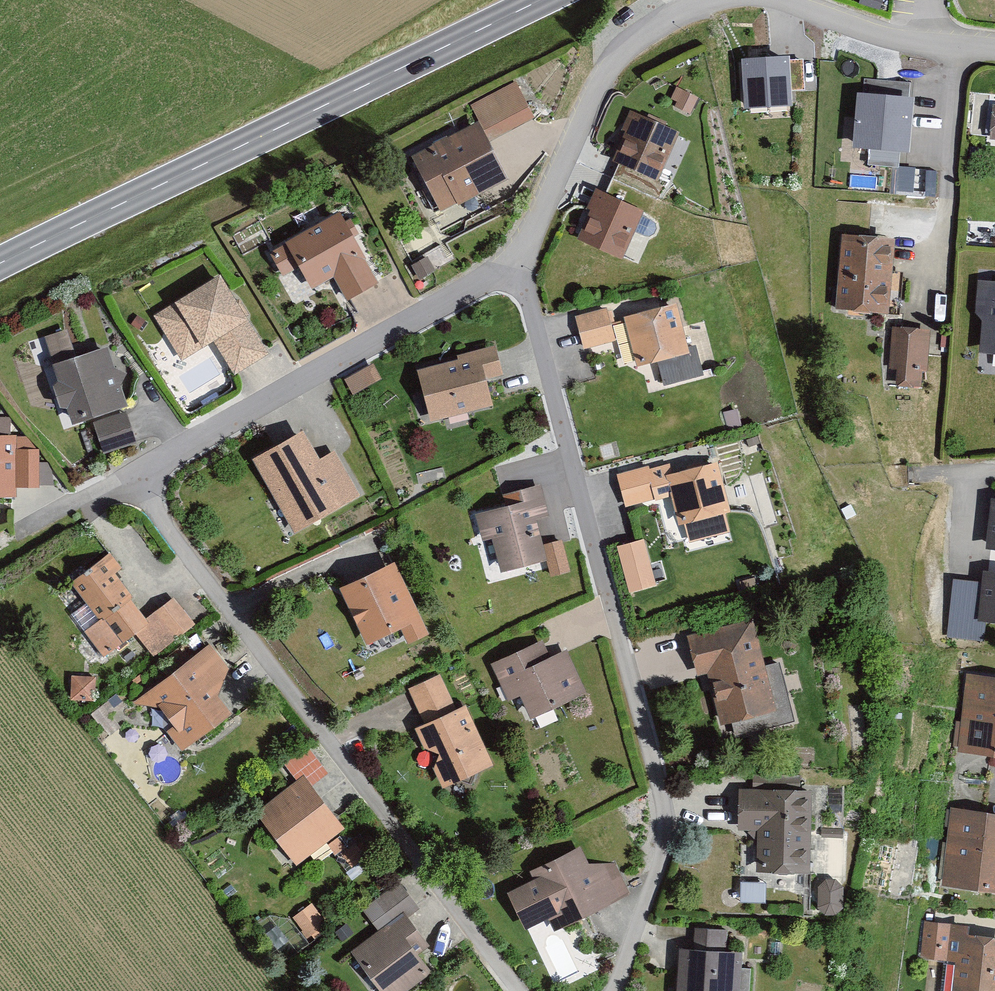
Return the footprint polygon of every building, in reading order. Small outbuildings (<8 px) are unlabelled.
[(788,58),(735,61),(738,114),(791,111),(788,58)] [(479,108),(499,141),(535,120),(515,86),(479,108)] [(699,98),(684,93),(679,109),(694,114),(699,98)] [(914,99),(853,94),(849,153),(909,158),(914,99)] [(686,138),(635,113),(621,141),(625,143),(617,160),(663,183),(686,138)] [(510,185),(484,127),(432,151),(433,154),(418,161),(442,213),(460,205),(461,208),(510,185)] [(937,196),(941,171),(897,163),(893,188),(937,196)] [(648,215),(599,192),(586,219),(590,221),(581,241),(626,262),(648,215)] [(379,288),(343,217),(288,245),(291,250),(275,258),(287,281),(305,272),(315,293),(337,282),(349,304),(379,288)] [(842,310),(899,314),(904,245),(847,240),(842,310)] [(438,275),(430,262),(415,270),(423,284),(438,275)] [(274,357),(228,280),(200,297),(197,292),(155,317),(184,366),(219,345),(239,379),(274,357)] [(982,284),(979,318),(987,319),(984,355),(994,356),(994,285),(982,284)] [(697,358),(685,308),(631,321),(643,370),(697,358)] [(616,344),(606,312),(576,322),(586,353),(616,344)] [(129,411),(110,351),(80,360),(72,333),(49,340),(77,427),(129,411)] [(929,388),(931,334),(896,333),(893,386),(929,388)] [(461,365),(422,374),(434,424),(497,409),(491,383),(505,380),(498,350),(459,359),(461,365)] [(347,383),(355,397),(381,383),(373,369),(347,383)] [(137,444),(129,417),(94,428),(103,455),(137,444)] [(363,499),(339,455),(325,463),(310,436),(259,464),(299,535),(363,499)] [(18,439),(0,439),(0,500),(15,500),(15,489),(39,489),(39,452),(18,452),(18,439)] [(729,465),(677,478),(689,526),(741,512),(729,465)] [(661,502),(652,471),(623,480),(632,510),(661,502)] [(509,497),(512,509),(479,517),(485,543),(497,541),(505,576),(551,565),(553,577),(575,572),(568,543),(548,548),(542,520),(554,517),(548,489),(509,497)] [(662,587),(649,541),(623,548),(636,594),(662,587)] [(105,661),(138,637),(154,659),(196,629),(176,602),(149,622),(133,602),(135,600),(118,577),(122,573),(111,557),(74,585),(102,623),(86,635),(105,661)] [(435,638),(400,567),(346,594),(374,648),(406,632),(414,648),(435,638)] [(990,574),(985,622),(994,623),(994,575),(990,574)] [(783,714),(764,623),(694,638),(704,683),(719,680),(728,725),(783,714)] [(553,659),(544,642),(494,666),(513,704),(529,697),(541,722),(592,696),(570,651),(553,659)] [(236,715),(221,698),(228,669),(209,647),(141,702),(185,756),(236,715)] [(95,701),(97,680),(74,678),(73,700),(95,701)] [(974,678),(966,753),(994,756),(994,680),(974,678)] [(498,767),(469,707),(457,713),(441,679),(411,693),(426,726),(419,729),(448,791),(498,767)] [(311,741),(286,758),(297,773),(322,756),(311,741)] [(259,813),(300,868),(347,833),(306,778),(259,813)] [(821,875),(822,794),(748,794),(748,835),(766,835),(765,874),(821,875)] [(953,812),(947,889),(994,893),(994,815),(953,812)] [(633,901),(617,868),(592,868),(584,852),(534,875),(537,882),(513,893),(533,933),(554,923),(559,935),(633,901)] [(836,884),(824,892),(825,910),(836,920),(846,920),(855,912),(855,892),(845,884),(836,884)] [(386,990),(412,990),(435,974),(422,957),(433,949),(412,920),(423,912),(404,887),(370,912),(385,933),(358,953),(386,990)] [(294,921),(311,941),(328,926),(311,906),(294,921)] [(953,962),(956,927),(929,924),(926,960),(953,962)] [(749,957),(731,955),(733,938),(700,935),(699,954),(684,953),(681,990),(746,990),(749,957)] [(964,938),(959,990),(994,990),(994,941),(964,938)]
